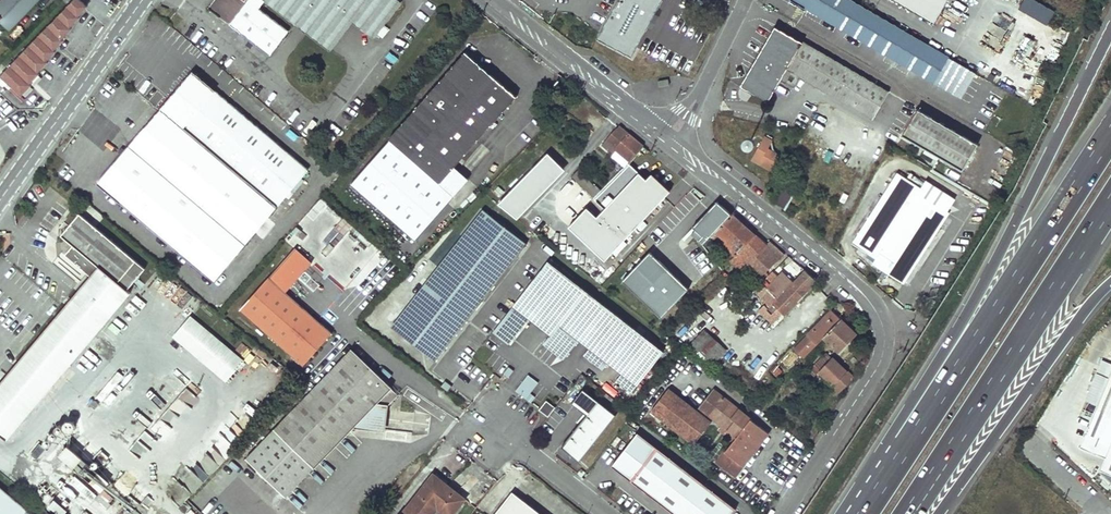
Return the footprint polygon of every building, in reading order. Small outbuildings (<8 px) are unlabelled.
[(0,75),(0,77),(20,94),(29,85),(27,83),(37,73),(35,72),(45,62),(43,60),(53,51),(51,49),(61,39),(60,38),(69,29),(67,28),(77,18),(76,17),(85,7),(77,0),(72,0),(0,75)] [(8,30),(26,11),(31,16),(46,0),(0,0),(0,22),(8,30)] [(231,0),(220,0),(210,12),(271,58),(289,34),(258,10),(265,1),(330,50),(353,21),(374,36),(399,2),(396,0),(231,0)] [(661,0),(618,0),(597,40),(631,58),(661,0)] [(930,82),(946,57),(847,0),(789,0),(930,82)] [(937,14),(929,10),(922,21),(930,26),(937,14)] [(994,47),(1009,28),(1004,24),(1001,27),(994,22),(982,37),(994,47)] [(193,41),(199,34),(186,24),(180,30),(193,41)] [(869,116),(884,91),(774,26),(739,85),(766,101),(786,67),(869,116)] [(585,31),(580,28),(576,35),(582,38),(585,31)] [(468,59),(464,55),(387,141),(388,142),(348,187),(411,244),(452,199),(438,186),(453,169),(514,100),(477,67),(468,59)] [(468,59),(477,67),(480,63),(471,55),(468,59)] [(1036,71),(1028,67),(1024,76),(1031,80),(1036,71)] [(195,74),(163,111),(278,209),(311,171),(195,74)] [(963,170),(977,146),(915,109),(901,134),(963,170)] [(163,111),(99,185),(215,283),(278,209),(163,111)] [(749,113),(746,129),(756,132),(760,116),(749,113)] [(618,127),(602,146),(612,155),(616,150),(629,161),(642,147),(618,127)] [(770,142),(764,138),(752,159),(758,163),(766,149),(770,142)] [(629,161),(627,164),(649,184),(657,191),(661,186),(673,196),(684,183),(642,147),(629,161)] [(769,150),(766,149),(758,163),(761,165),(769,150)] [(612,155),(610,157),(623,168),(627,164),(629,161),(616,150),(612,155)] [(776,154),(769,150),(761,165),(768,169),(776,154)] [(758,163),(752,159),(751,162),(767,171),(768,169),(761,165),(758,163)] [(623,168),(621,171),(644,191),(649,184),(627,164),(623,168)] [(467,182),(453,169),(438,186),(452,199),(467,182)] [(576,170),(570,176),(592,199),(600,192),(576,170)] [(922,186),(899,172),(854,241),(877,256),(922,186)] [(785,187),(775,203),(785,210),(795,193),(785,187)] [(592,199),(591,201),(609,218),(617,209),(600,192),(592,199)] [(947,212),(920,193),(875,262),(904,282),(948,213),(947,212)] [(717,204),(694,230),(704,238),(699,243),(703,247),(715,233),(730,216),(717,204)] [(593,220),(585,229),(607,249),(633,223),(617,209),(609,218),(600,228),(593,220)] [(419,295),(392,329),(436,364),(528,246),(485,212),(428,283),(419,295)] [(0,385),(0,435),(6,440),(135,290),(131,287),(146,270),(82,214),(63,236),(74,246),(66,256),(92,279),(0,385)] [(740,273),(745,267),(766,247),(738,222),(730,216),(715,233),(726,243),(724,245),(737,259),(732,265),(740,273)] [(745,267),(740,273),(742,275),(747,270),(757,281),(782,257),(768,244),(766,247),(745,267)] [(296,247),(257,290),(321,345),(333,332),(287,292),(313,263),(296,247)] [(689,289),(650,252),(622,281),(662,318),(689,289)] [(761,283),(753,292),(766,304),(762,308),(765,310),(758,317),(769,327),(781,314),(783,316),(816,282),(804,271),(777,299),(761,283)] [(559,275),(527,315),(578,357),(606,323),(611,317),(559,275)] [(424,280),(415,291),(419,295),(428,283),(424,280)] [(257,290),(239,311),(302,367),(321,345),(257,290)] [(830,311),(793,350),(803,359),(823,338),(840,321),(830,311)] [(190,315),(171,336),(224,383),(243,361),(190,315)] [(611,317),(606,323),(622,336),(623,333),(633,341),(636,337),(611,317)] [(840,321),(823,338),(838,353),(856,335),(840,321)] [(605,350),(596,361),(623,382),(631,372),(627,369),(636,359),(639,361),(651,346),(638,335),(636,337),(633,341),(623,333),(622,336),(614,346),(608,352),(605,350)] [(703,336),(689,352),(708,368),(722,351),(703,336)] [(611,343),(605,350),(608,352),(614,346),(611,343)] [(247,459),(287,498),(353,429),(377,404),(390,405),(401,394),(353,349),(247,459)] [(832,358),(818,373),(840,394),(855,378),(832,358)] [(636,359),(627,369),(631,372),(639,361),(636,359)] [(596,361),(593,364),(620,385),(623,382),(596,361)] [(1110,367),(1097,362),(1092,375),(1105,380),(1110,367)] [(1110,367),(1105,380),(1093,409),(1076,449),(1102,459),(1096,472),(1110,478),(1110,367)] [(1092,375),(1091,374),(1079,403),(1093,409),(1105,380),(1092,375)] [(574,394),(585,380),(579,376),(569,390),(574,394)] [(582,392),(571,406),(585,417),(560,449),(579,463),(614,417),(582,392)] [(668,392),(650,414),(694,447),(711,426),(706,422),(708,418),(720,427),(737,440),(734,444),(717,465),(733,477),(767,434),(713,394),(699,411),(701,413),(699,416),(668,392)] [(547,403),(540,412),(548,418),(555,409),(547,403)] [(377,404),(353,429),(388,430),(390,405),(377,404)] [(720,427),(717,431),(734,444),(737,440),(720,427)] [(668,513),(732,513),(734,512),(636,437),(610,471),(668,513)] [(73,465),(82,455),(67,442),(58,452),(73,465)] [(431,475),(401,513),(432,513),(436,510),(441,513),(453,513),(464,501),(431,475)] [(0,491),(0,513),(28,513),(0,491)] [(92,501),(82,512),(84,513),(104,513),(105,512),(92,501)] [(521,503),(513,513),(536,513),(521,503)]
